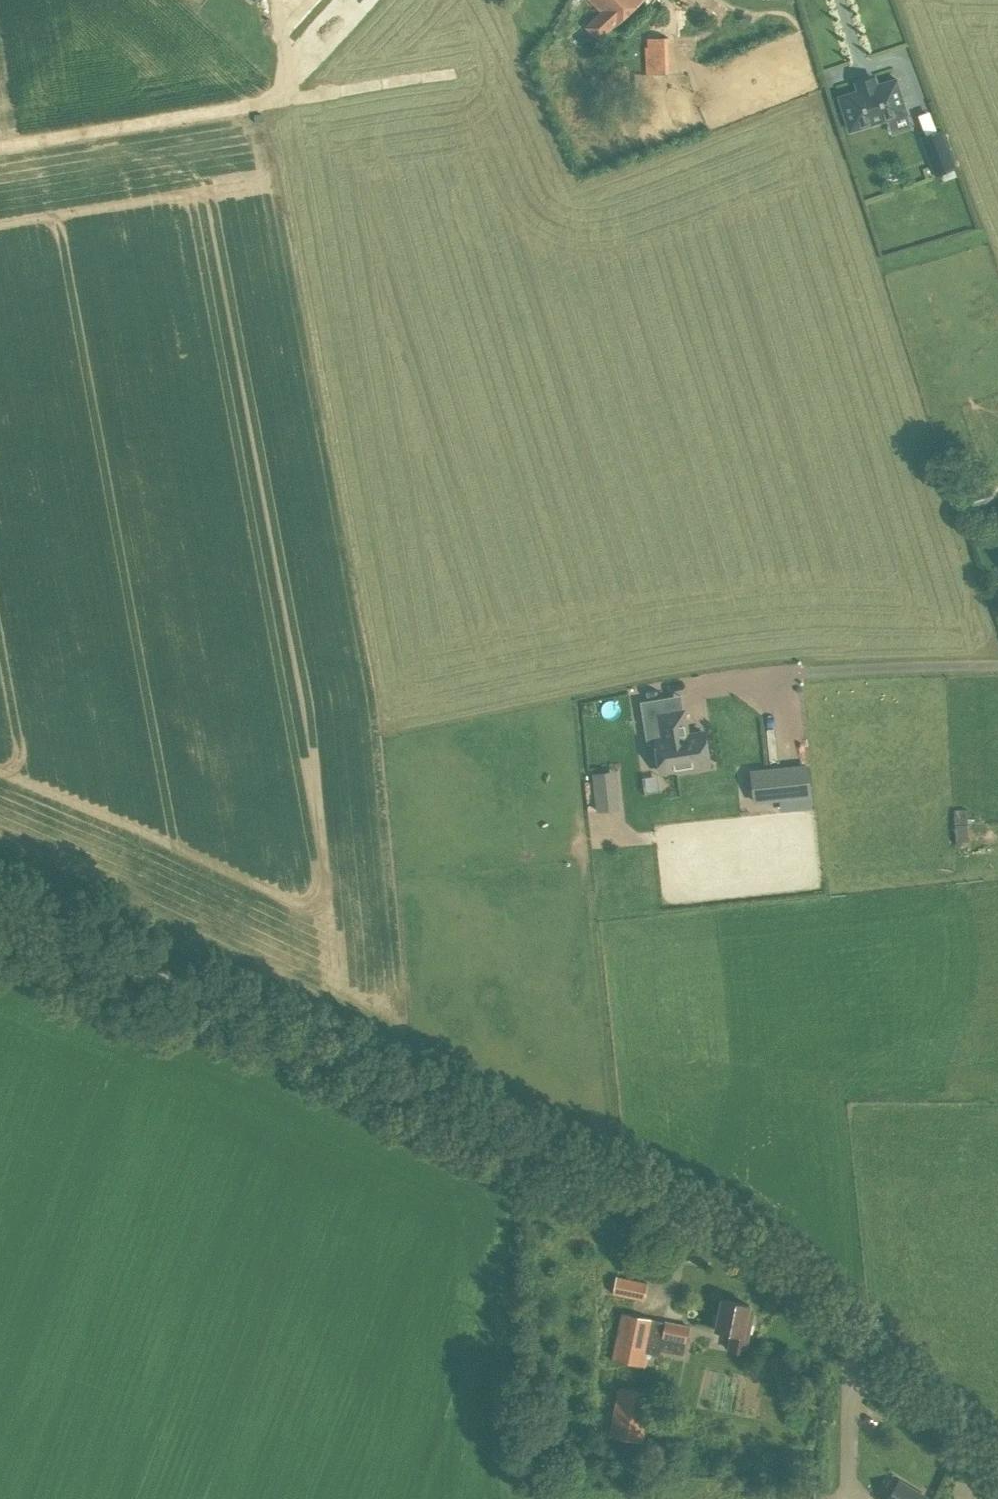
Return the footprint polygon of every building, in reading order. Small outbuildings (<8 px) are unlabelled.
[(642,0),(587,0),(600,13),(584,28),(599,42),(642,0)] [(907,113),(896,79),(877,85),(875,81),(856,87),(858,91),(839,97),(850,132),(907,113)] [(935,177),(957,169),(943,130),(920,138),(935,177)] [(982,489),(981,486),(967,490),(974,510),(988,506),(987,504),(995,501),(990,487),(982,489)] [(686,708),(657,713),(661,736),(654,738),(660,774),(711,766),(705,729),(690,732),(686,708)] [(809,764),(750,771),(754,804),(813,797),(809,764)] [(605,772),(593,773),(597,811),(609,810),(605,772)] [(957,811),(959,837),(970,836),(969,810),(957,811)] [(645,1301),(648,1283),(616,1276),(612,1294),(645,1301)] [(743,1353),(750,1321),(745,1320),(748,1306),(721,1300),(715,1330),(731,1333),(727,1350),(743,1353)] [(683,1355),(689,1325),(621,1312),(611,1361),(652,1368),(654,1355),(660,1356),(661,1351),(683,1355)] [(643,1442),(653,1393),(619,1386),(609,1435),(643,1442)] [(927,1497),(897,1480),(886,1498),(926,1498),(927,1497)]
